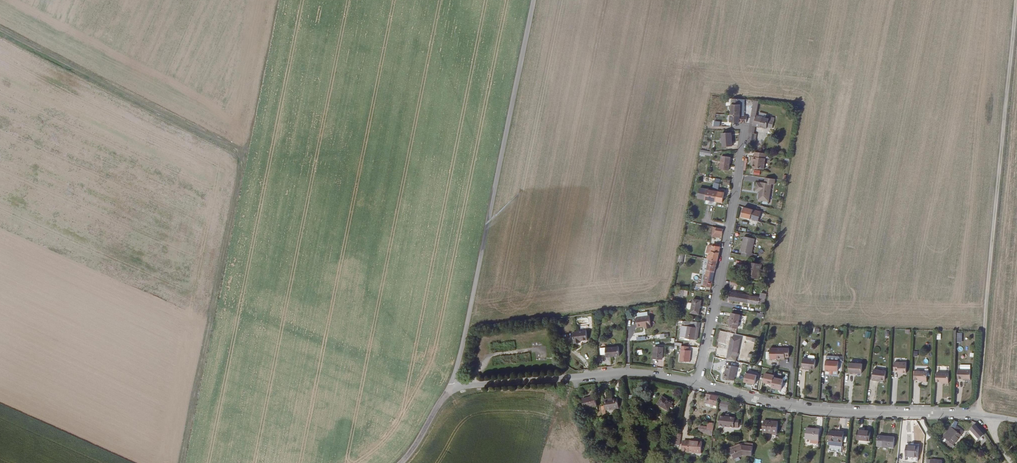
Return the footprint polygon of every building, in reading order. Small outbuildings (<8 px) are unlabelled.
[(732,98),(731,115),(743,115),(744,105),(740,105),(741,99),(732,98)] [(730,122),(739,122),(746,123),(746,115),(743,115),(731,115),(730,122)] [(769,120),(766,119),(758,118),(756,117),(756,118),(751,117),(750,124),(750,126),(754,127),(767,129),(767,128),(773,129),(775,119),(769,118),(769,120)] [(753,135),(749,134),(747,147),(754,148),(755,135),(753,135)] [(723,137),(724,150),(732,149),(732,136),(723,137)] [(765,153),(755,152),(752,168),(763,169),(765,153)] [(731,161),(722,160),(719,173),(729,174),(731,161)] [(757,201),(771,202),(773,178),(765,178),(764,182),(756,181),(755,191),(758,191),(757,201)] [(718,195),(707,193),(700,192),(698,200),(717,203),(718,195)] [(725,196),(718,195),(717,203),(723,204),(725,196)] [(741,217),(750,220),(753,211),(744,208),(741,217)] [(753,211),(750,220),(758,222),(761,213),(753,211)] [(741,254),(751,256),(752,253),(751,253),(754,238),(744,236),(741,251),(741,254)] [(712,249),(710,258),(709,259),(717,261),(720,248),(712,246),(712,249)] [(703,287),(710,289),(717,261),(709,259),(705,277),(703,287)] [(747,270),(746,278),(758,280),(761,264),(750,262),(748,270),(747,270)] [(761,286),(759,297),(766,299),(768,288),(761,286)] [(688,291),(679,290),(678,297),(687,298),(688,291)] [(750,296),(729,292),(728,300),(748,303),(750,296)] [(759,297),(750,296),(748,303),(757,305),(759,297)] [(759,297),(757,305),(765,306),(766,299),(759,297)] [(702,301),(694,300),(691,314),(699,315),(702,301)] [(741,316),(732,314),(730,327),(738,328),(741,316)] [(649,317),(635,318),(637,328),(643,327),(644,330),(650,329),(649,317)] [(677,321),(676,334),(682,334),(681,340),(686,340),(686,342),(690,342),(690,341),(697,341),(699,323),(677,321)] [(574,333),(575,344),(581,343),(581,341),(588,340),(587,331),(574,333)] [(732,338),(728,355),(737,356),(740,340),(732,338)] [(679,361),(691,361),(691,346),(680,346),(679,361)] [(619,347),(606,348),(607,357),(620,356),(619,347)] [(782,359),(785,359),(785,357),(789,357),(790,348),(778,348),(777,358),(782,359)] [(655,349),(655,360),(663,360),(663,349),(655,349)] [(803,358),(802,366),(806,367),(806,368),(814,370),(816,360),(803,358)] [(840,363),(827,361),(825,371),(830,372),(830,370),(838,371),(840,363)] [(907,363),(895,363),(895,372),(898,372),(898,373),(906,374),(907,363)] [(860,366),(851,364),(850,374),(853,375),(853,374),(859,374),(860,366)] [(728,365),(725,379),(735,380),(738,367),(728,365)] [(874,370),(872,380),(877,381),(877,380),(885,380),(886,371),(874,370)] [(962,378),(962,380),(968,380),(968,370),(955,370),(955,378),(961,378),(962,378)] [(918,380),(918,381),(924,382),(924,372),(912,371),(912,380),(917,380),(918,380)] [(744,382),(755,383),(756,374),(745,373),(744,382)] [(771,387),(781,390),(784,377),(764,373),(762,382),(771,384),(771,387)] [(933,382),(938,382),(940,382),(940,383),(946,383),(946,373),(933,373),(933,382)] [(719,397),(708,394),(705,404),(710,406),(718,407),(719,397)] [(594,397),(583,400),(585,410),(597,407),(594,397)] [(662,398),(657,407),(669,413),(671,409),(672,406),(673,404),(662,398)] [(607,400),(604,401),(605,411),(619,409),(617,400),(608,401),(607,400)] [(720,416),(719,427),(735,428),(735,427),(739,427),(740,418),(720,416)] [(766,420),(765,433),(779,434),(780,422),(766,420)] [(699,434),(713,437),(715,425),(708,424),(707,428),(700,427),(699,434)] [(834,424),(831,444),(843,445),(846,425),(834,424)] [(807,438),(812,439),(818,439),(819,439),(820,430),(808,428),(807,438)] [(943,444),(953,432),(949,429),(939,441),(943,444)] [(953,432),(943,444),(949,450),(962,435),(955,429),(953,432)] [(977,430),(972,434),(980,443),(985,438),(977,430)] [(859,432),(858,441),(869,442),(870,432),(859,432)] [(970,436),(979,444),(980,443),(972,434),(970,436)] [(876,437),(876,447),(892,448),(892,439),(876,437)] [(689,443),(686,443),(683,443),(682,451),(688,451),(688,452),(701,454),(702,443),(689,441),(689,442),(689,443)] [(746,453),(748,442),(746,442),(746,445),(743,445),(741,446),(740,443),(731,448),(735,458),(746,453)] [(907,448),(906,458),(916,459),(917,449),(907,448)]
